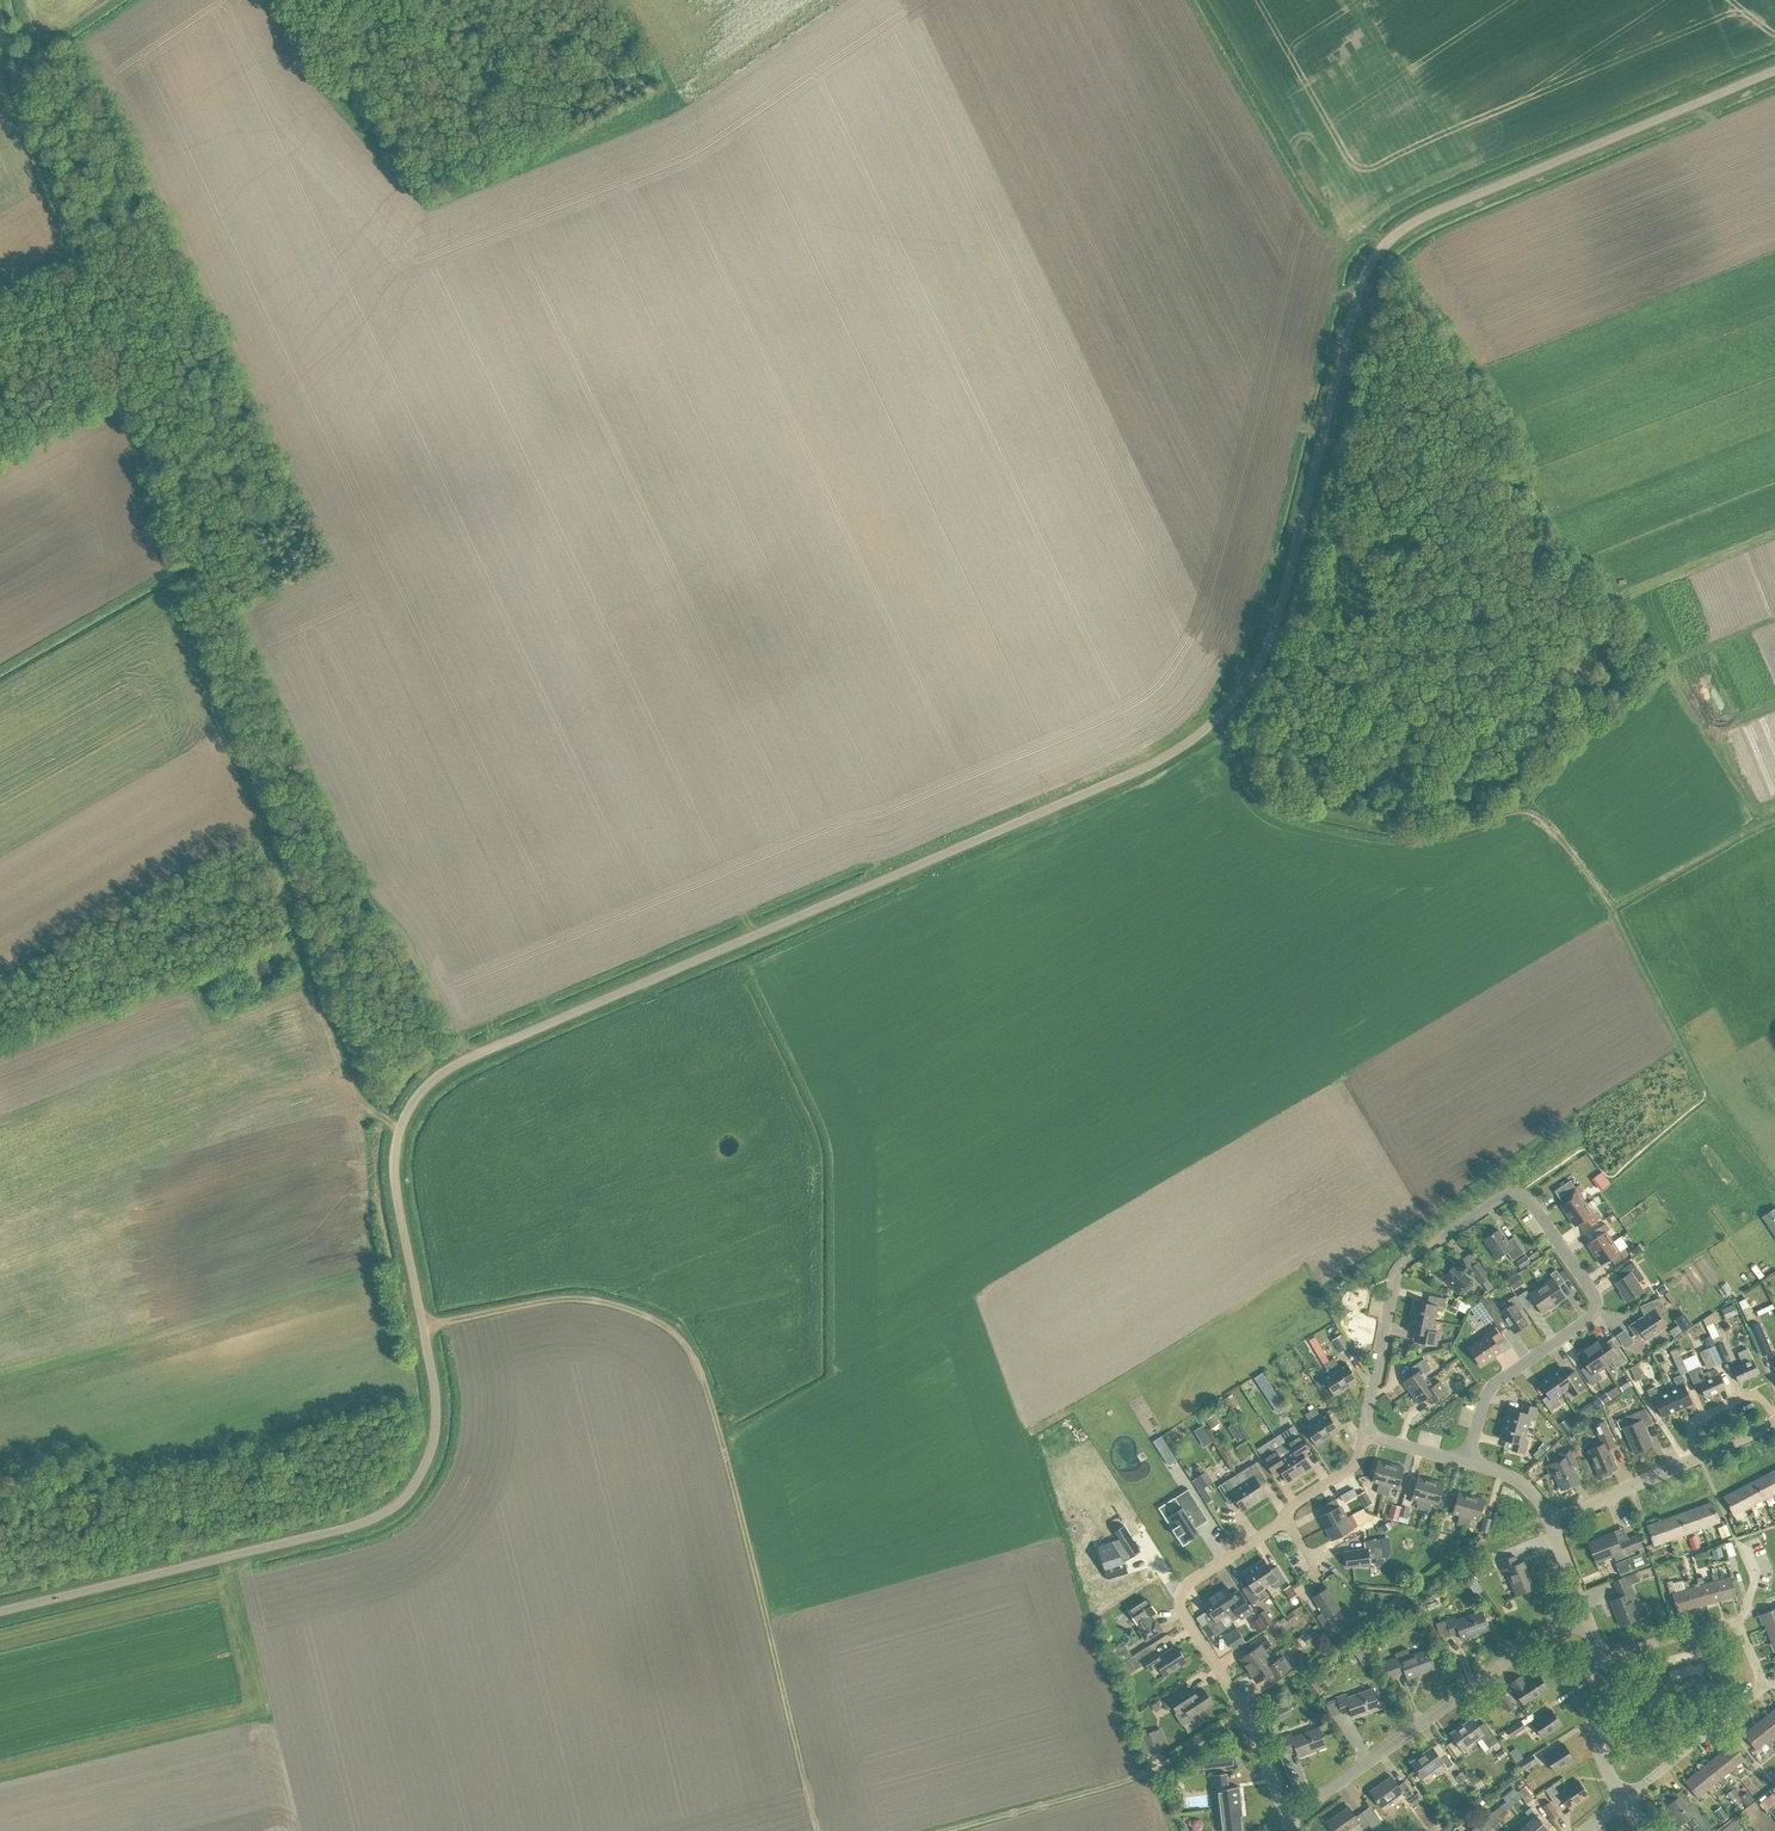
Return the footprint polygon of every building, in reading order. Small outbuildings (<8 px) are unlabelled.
[(1601,1172),(1594,1178),(1598,1183),(1605,1178),(1601,1172)] [(1568,1216),(1586,1203),(1580,1193),(1583,1191),(1579,1185),(1575,1187),(1570,1181),(1555,1192),(1563,1204),(1561,1206),(1568,1216)] [(1575,1226),(1579,1224),(1583,1230),(1601,1217),(1596,1211),(1593,1213),(1586,1203),(1568,1216),(1575,1226)] [(1762,1217),(1774,1236),(1774,1208),(1762,1217)] [(1587,1244),(1594,1254),(1613,1242),(1606,1232),(1609,1230),(1605,1223),(1592,1232),(1596,1238),(1587,1244)] [(1506,1242),(1498,1229),(1483,1240),(1497,1259),(1507,1252),(1512,1260),(1524,1252),(1513,1237),(1506,1242)] [(1613,1242),(1594,1254),(1601,1265),(1610,1258),(1614,1264),(1627,1256),(1623,1249),(1619,1251),(1613,1242)] [(1477,1261),(1469,1266),(1481,1283),(1489,1276),(1477,1261)] [(1643,1278),(1632,1262),(1622,1269),(1626,1275),(1615,1282),(1621,1291),(1620,1292),(1626,1301),(1642,1290),(1637,1282),(1643,1278)] [(1470,1279),(1454,1265),(1447,1273),(1441,1268),(1436,1274),(1447,1284),(1449,1281),(1456,1286),(1453,1289),(1458,1293),(1462,1288),(1467,1292),(1474,1284),(1469,1280),(1470,1279)] [(1541,1285),(1554,1305),(1566,1297),(1558,1286),(1564,1282),(1556,1270),(1550,1274),(1552,1277),(1541,1285)] [(1519,1286),(1513,1278),(1507,1282),(1513,1290),(1519,1286)] [(1663,1283),(1655,1289),(1660,1295),(1668,1290),(1663,1283)] [(1520,1294),(1517,1296),(1524,1307),(1526,1310),(1535,1304),(1542,1314),(1554,1305),(1541,1285),(1529,1294),(1526,1290),(1520,1294)] [(1668,1291),(1665,1294),(1672,1305),(1676,1302),(1668,1291)] [(1488,1294),(1480,1300),(1480,1301),(1493,1320),(1494,1322),(1503,1316),(1514,1333),(1527,1324),(1518,1311),(1524,1307),(1517,1296),(1516,1295),(1507,1300),(1511,1305),(1500,1312),(1488,1294)] [(1411,1316),(1434,1321),(1436,1310),(1443,1311),(1445,1298),(1429,1295),(1427,1303),(1414,1301),(1411,1316)] [(1666,1308),(1659,1298),(1640,1306),(1644,1316),(1629,1326),(1635,1334),(1631,1337),(1640,1331),(1647,1341),(1646,1340),(1667,1326),(1658,1313),(1666,1308)] [(1746,1298),(1738,1301),(1741,1308),(1747,1320),(1754,1317),(1749,1305),(1746,1298)] [(1454,1299),(1451,1306),(1457,1308),(1460,1301),(1454,1299)] [(1480,1301),(1470,1308),(1477,1319),(1479,1318),(1484,1325),(1493,1320),(1480,1301)] [(1733,1304),(1724,1308),(1725,1311),(1728,1318),(1738,1313),(1733,1304)] [(1772,1304),(1756,1311),(1758,1315),(1774,1308),(1772,1304)] [(1678,1325),(1669,1331),(1673,1336),(1682,1331),(1692,1324),(1684,1313),(1674,1319),(1678,1325)] [(1434,1321),(1411,1316),(1408,1331),(1421,1334),(1420,1342),(1436,1345),(1438,1333),(1432,1331),(1434,1321)] [(1708,1323),(1713,1336),(1719,1333),(1714,1321),(1708,1323)] [(1749,1327),(1762,1357),(1772,1352),(1759,1323),(1749,1327)] [(1501,1337),(1492,1325),(1482,1331),(1486,1337),(1469,1349),(1481,1366),(1491,1359),(1490,1358),(1501,1351),(1494,1342),(1501,1337)] [(1306,1338),(1305,1338),(1311,1347),(1312,1346),(1315,1351),(1316,1350),(1325,1364),(1329,1362),(1311,1334),(1306,1338)] [(1340,1352),(1348,1347),(1340,1335),(1332,1340),(1340,1352)] [(1719,1336),(1712,1339),(1714,1344),(1722,1362),(1730,1358),(1720,1335),(1719,1336)] [(1591,1346),(1605,1366),(1617,1358),(1621,1363),(1627,1359),(1618,1347),(1613,1351),(1603,1337),(1591,1346)] [(1714,1344),(1706,1347),(1714,1365),(1722,1362),(1714,1344)] [(1597,1371),(1605,1366),(1591,1346),(1579,1354),(1588,1368),(1582,1372),(1592,1385),(1602,1378),(1597,1371)] [(1758,1373),(1747,1348),(1738,1353),(1743,1364),(1732,1369),(1739,1382),(1758,1373)] [(1678,1350),(1671,1353),(1676,1366),(1683,1363),(1678,1350)] [(1329,1362),(1346,1388),(1357,1381),(1345,1362),(1339,1366),(1334,1358),(1329,1362)] [(1403,1382),(1411,1393),(1428,1380),(1424,1374),(1431,1369),(1424,1358),(1412,1367),(1416,1372),(1403,1382)] [(1346,1388),(1329,1362),(1325,1364),(1324,1365),(1329,1373),(1323,1377),(1335,1395),(1346,1388)] [(1637,1364),(1630,1368),(1636,1380),(1643,1378),(1637,1364)] [(1699,1366),(1688,1371),(1695,1386),(1700,1384),(1705,1397),(1724,1388),(1716,1369),(1703,1375),(1699,1366)] [(1549,1374),(1562,1392),(1568,1388),(1573,1395),(1584,1388),(1575,1376),(1570,1380),(1560,1367),(1549,1374)] [(1562,1392),(1549,1374),(1539,1382),(1548,1395),(1542,1399),(1550,1411),(1561,1404),(1556,1396),(1562,1392)] [(1678,1387),(1669,1391),(1677,1410),(1692,1403),(1684,1386),(1687,1385),(1682,1374),(1674,1378),(1678,1387)] [(1418,1403),(1426,1398),(1430,1404),(1447,1392),(1440,1381),(1432,1386),(1428,1380),(1411,1393),(1418,1403)] [(1606,1393),(1610,1399),(1620,1392),(1615,1386),(1606,1393)] [(1677,1410),(1669,1391),(1659,1395),(1655,1386),(1647,1390),(1652,1400),(1654,1399),(1662,1416),(1677,1410)] [(1273,1390),(1266,1394),(1276,1411),(1278,1414),(1280,1413),(1283,1418),(1289,1414),(1283,1404),(1273,1390)] [(1605,1392),(1598,1397),(1603,1404),(1610,1399),(1606,1393),(1605,1392)] [(1232,1394),(1224,1399),(1230,1409),(1238,1404),(1232,1394)] [(1596,1398),(1589,1403),(1593,1410),(1600,1405),(1596,1398)] [(1504,1423),(1527,1429),(1529,1419),(1534,1420),(1537,1407),(1523,1404),(1521,1412),(1508,1408),(1504,1423)] [(1310,1411),(1327,1438),(1338,1430),(1326,1412),(1320,1416),(1315,1408),(1310,1411)] [(1652,1423),(1645,1408),(1632,1414),(1636,1422),(1623,1428),(1634,1454),(1652,1446),(1644,1426),(1652,1423)] [(1327,1438),(1310,1411),(1305,1414),(1310,1422),(1304,1426),(1316,1445),(1327,1438)] [(1212,1415),(1204,1420),(1210,1428),(1218,1423),(1212,1415)] [(1558,1424),(1564,1433),(1570,1429),(1564,1420),(1558,1424)] [(1615,1446),(1604,1420),(1593,1425),(1602,1444),(1587,1450),(1598,1475),(1616,1466),(1609,1449),(1615,1446)] [(1234,1423),(1228,1427),(1232,1433),(1238,1429),(1234,1423)] [(1527,1429),(1504,1423),(1499,1438),(1513,1442),(1510,1450),(1524,1454),(1528,1441),(1524,1440),(1527,1429)] [(1293,1425),(1275,1437),(1282,1447),(1286,1454),(1299,1474),(1311,1466),(1305,1457),(1311,1453),(1301,1437),(1299,1434),(1293,1425)] [(1161,1436),(1153,1441),(1169,1465),(1177,1460),(1161,1436)] [(1543,1442),(1537,1448),(1542,1453),(1548,1446),(1543,1442)] [(1282,1447),(1264,1459),(1275,1476),(1281,1472),(1287,1482),(1299,1474),(1286,1454),(1282,1447)] [(1577,1465),(1569,1449),(1560,1453),(1562,1458),(1550,1464),(1561,1490),(1579,1483),(1572,1467),(1577,1465)] [(1376,1493),(1382,1494),(1391,1464),(1378,1460),(1372,1481),(1379,1483),(1376,1493)] [(1236,1475),(1254,1503),(1267,1495),(1260,1485),(1266,1481),(1255,1463),(1236,1475)] [(1404,1467),(1391,1464),(1382,1494),(1388,1496),(1391,1487),(1398,1489),(1404,1467)] [(1205,1471),(1194,1477),(1201,1488),(1212,1482),(1205,1471)] [(1774,1493),(1774,1482),(1770,1472),(1754,1480),(1764,1499),(1774,1493)] [(1254,1503),(1236,1475),(1218,1486),(1230,1505),(1236,1500),(1243,1511),(1254,1503)] [(1417,1509),(1423,1510),(1431,1480),(1418,1476),(1412,1498),(1419,1500),(1417,1509)] [(1431,1480),(1423,1510),(1428,1512),(1431,1503),(1438,1505),(1444,1483),(1431,1480)] [(1754,1480),(1739,1488),(1749,1507),(1764,1499),(1754,1480)] [(1749,1507),(1739,1488),(1724,1496),(1734,1515),(1749,1507)] [(1181,1508),(1170,1514),(1178,1526),(1174,1528),(1179,1536),(1183,1534),(1187,1541),(1199,1533),(1196,1528),(1195,1526),(1199,1523),(1200,1525),(1208,1520),(1188,1489),(1175,1498),(1181,1508)] [(1357,1495),(1365,1508),(1372,1504),(1365,1491),(1357,1495)] [(1340,1496),(1344,1503),(1350,1499),(1346,1492),(1344,1493),(1340,1495),(1340,1496)] [(1457,1524),(1463,1526),(1471,1496),(1458,1492),(1452,1513),(1460,1515),(1457,1524)] [(1471,1496),(1463,1526),(1469,1528),(1471,1519),(1478,1520),(1484,1499),(1471,1496)] [(1696,1508),(1703,1528),(1719,1521),(1712,1502),(1696,1508)] [(1396,1521),(1400,1507),(1392,1505),(1388,1518),(1396,1521)] [(1326,1528),(1346,1517),(1340,1506),(1320,1516),(1326,1528)] [(1401,1506),(1399,1516),(1407,1518),(1409,1509),(1409,1508),(1401,1506)] [(1696,1508),(1679,1514),(1687,1534),(1703,1528),(1696,1508)] [(1679,1514),(1663,1519),(1670,1540),(1687,1534),(1679,1514)] [(1346,1517),(1326,1528),(1332,1540),(1352,1529),(1346,1517)] [(1376,1517),(1361,1522),(1363,1528),(1379,1523),(1376,1517)] [(1484,1517),(1480,1531),(1488,1533),(1491,1519),(1484,1517)] [(1443,1518),(1439,1532),(1448,1534),(1451,1520),(1443,1518)] [(1670,1540),(1663,1519),(1647,1525),(1654,1546),(1670,1540)] [(1121,1531),(1095,1543),(1110,1576),(1130,1567),(1125,1556),(1142,1548),(1129,1520),(1118,1525),(1121,1531)] [(1721,1538),(1730,1535),(1727,1527),(1718,1530),(1721,1538)] [(1635,1553),(1634,1551),(1638,1549),(1640,1554),(1615,1563),(1620,1575),(1649,1564),(1645,1552),(1643,1547),(1639,1534),(1627,1538),(1623,1528),(1614,1531),(1605,1535),(1605,1536),(1588,1542),(1596,1563),(1613,1556),(1615,1561),(1635,1553)] [(1425,1531),(1423,1538),(1433,1541),(1435,1534),(1425,1531)] [(1695,1535),(1688,1538),(1692,1550),(1700,1547),(1695,1535)] [(1369,1559),(1375,1558),(1383,1556),(1381,1538),(1364,1541),(1366,1549),(1345,1551),(1347,1567),(1361,1565),(1362,1567),(1370,1566),(1369,1559)] [(1724,1544),(1728,1557),(1736,1554),(1731,1541),(1724,1544)] [(1720,1547),(1711,1550),(1713,1558),(1723,1555),(1720,1547)] [(1518,1564),(1515,1556),(1499,1562),(1502,1571),(1506,1569),(1516,1595),(1535,1588),(1525,1561),(1518,1564)] [(1264,1559),(1253,1566),(1266,1587),(1271,1583),(1275,1589),(1287,1581),(1277,1566),(1271,1570),(1264,1559)] [(1479,1561),(1471,1567),(1471,1568),(1478,1578),(1487,1573),(1480,1562),(1479,1561)] [(1266,1587),(1253,1566),(1242,1574),(1248,1584),(1241,1589),(1251,1603),(1258,1598),(1258,1599),(1264,1596),(1261,1590),(1266,1587)] [(1711,1574),(1713,1581),(1716,1580),(1721,1600),(1736,1596),(1730,1576),(1719,1579),(1717,1572),(1713,1573),(1711,1574)] [(1697,1578),(1699,1585),(1701,1584),(1707,1604),(1721,1600),(1716,1580),(1713,1581),(1704,1584),(1702,1576),(1697,1578)] [(1686,1589),(1684,1589),(1675,1592),(1672,1580),(1666,1582),(1670,1595),(1672,1594),(1677,1612),(1692,1608),(1686,1589)] [(1682,1582),(1684,1589),(1686,1589),(1692,1608),(1707,1604),(1701,1584),(1699,1585),(1690,1588),(1688,1580),(1682,1582)] [(1636,1598),(1630,1583),(1616,1589),(1620,1597),(1610,1601),(1620,1626),(1639,1618),(1632,1600),(1636,1598)] [(1290,1585),(1284,1589),(1290,1599),(1296,1595),(1290,1585)] [(1226,1586),(1214,1594),(1227,1613),(1232,1621),(1239,1616),(1241,1619),(1253,1611),(1244,1598),(1239,1590),(1232,1594),(1226,1586)] [(1340,1608),(1327,1588),(1313,1597),(1323,1612),(1317,1616),(1326,1630),(1333,1626),(1327,1617),(1340,1608)] [(1214,1594),(1202,1601),(1213,1618),(1207,1623),(1209,1626),(1214,1634),(1215,1636),(1227,1628),(1220,1618),(1227,1613),(1214,1594)] [(1155,1612),(1146,1598),(1129,1609),(1137,1623),(1139,1622),(1143,1629),(1141,1631),(1146,1639),(1160,1630),(1155,1621),(1152,1623),(1147,1616),(1155,1612)] [(1365,1607),(1370,1615),(1377,1610),(1371,1603),(1365,1607)] [(1766,1628),(1774,1625),(1774,1608),(1760,1614),(1766,1628)] [(1266,1626),(1272,1622),(1264,1610),(1258,1614),(1266,1626)] [(1489,1630),(1482,1610),(1455,1620),(1454,1616),(1445,1620),(1451,1635),(1459,1633),(1461,1639),(1489,1630)] [(1286,1616),(1291,1624),(1297,1620),(1292,1612),(1286,1616)] [(1251,1622),(1257,1632),(1266,1626),(1259,1616),(1251,1622)] [(1772,1642),(1774,1641),(1774,1625),(1766,1628),(1772,1642)] [(1212,1636),(1214,1634),(1209,1626),(1206,1628),(1204,1630),(1209,1638),(1212,1636)] [(1314,1630),(1302,1638),(1306,1644),(1318,1636),(1314,1630)] [(1246,1642),(1238,1631),(1226,1639),(1233,1650),(1246,1642)] [(1240,1658),(1248,1670),(1268,1657),(1264,1651),(1272,1645),(1264,1634),(1247,1645),(1251,1651),(1240,1658)] [(1125,1644),(1112,1652),(1119,1663),(1128,1658),(1132,1655),(1125,1644)] [(1134,1670),(1145,1663),(1150,1671),(1159,1665),(1165,1675),(1186,1661),(1176,1646),(1159,1657),(1154,1650),(1150,1645),(1127,1659),(1134,1670)] [(1396,1657),(1383,1662),(1389,1678),(1405,1672),(1407,1679),(1434,1669),(1427,1649),(1410,1656),(1407,1648),(1394,1653),(1396,1657)] [(1268,1657),(1248,1670),(1257,1682),(1267,1675),(1271,1681),(1291,1667),(1283,1656),(1273,1663),(1268,1657)] [(1367,1656),(1360,1661),(1364,1666),(1370,1661),(1367,1656)] [(1548,1689),(1538,1674),(1528,1681),(1527,1680),(1524,1681),(1521,1676),(1510,1683),(1524,1704),(1548,1689)] [(1380,1708),(1373,1688),(1347,1697),(1346,1694),(1337,1698),(1342,1713),(1350,1710),(1353,1717),(1380,1708)] [(1178,1713),(1185,1708),(1190,1717),(1191,1719),(1185,1722),(1190,1729),(1205,1720),(1200,1712),(1213,1703),(1204,1689),(1191,1697),(1186,1689),(1170,1700),(1178,1713)] [(1508,1711),(1514,1707),(1506,1694),(1499,1698),(1508,1711)] [(1151,1705),(1155,1712),(1163,1708),(1158,1701),(1151,1705)] [(1287,1705),(1272,1712),(1276,1722),(1291,1715),(1287,1705)] [(1561,1725),(1551,1710),(1542,1716),(1541,1715),(1532,1721),(1542,1737),(1561,1725)] [(1767,1715),(1755,1725),(1768,1740),(1770,1739),(1774,1735),(1774,1725),(1767,1715)] [(1462,1749),(1480,1736),(1488,1748),(1492,1745),(1498,1741),(1494,1735),(1485,1722),(1478,1726),(1472,1718),(1450,1734),(1462,1749)] [(1511,1736),(1524,1728),(1520,1721),(1507,1730),(1511,1736)] [(1774,1744),(1770,1739),(1768,1740),(1755,1725),(1743,1734),(1756,1750),(1766,1742),(1770,1748),(1774,1744)] [(1326,1746),(1319,1727),(1292,1736),(1291,1733),(1282,1736),(1288,1752),(1296,1749),(1298,1756),(1326,1746)] [(1143,1735),(1150,1753),(1168,1746),(1161,1728),(1143,1735)] [(1498,1741),(1492,1745),(1496,1750),(1502,1746),(1498,1741)] [(1732,1743),(1720,1753),(1733,1768),(1735,1767),(1742,1761),(1750,1771),(1754,1767),(1746,1757),(1744,1758),(1732,1743)] [(1574,1759),(1564,1744),(1554,1750),(1554,1749),(1544,1755),(1554,1771),(1574,1759)] [(1439,1757),(1432,1747),(1410,1762),(1422,1778),(1443,1763),(1447,1769),(1454,1764),(1445,1752),(1439,1757)] [(1233,1764),(1231,1749),(1212,1752),(1213,1757),(1202,1758),(1203,1768),(1233,1764)] [(1503,1749),(1496,1754),(1500,1759),(1506,1754),(1503,1749)] [(1720,1753),(1709,1762),(1721,1778),(1723,1776),(1731,1771),(1735,1776),(1740,1773),(1735,1767),(1733,1768),(1720,1753)] [(1523,1769),(1536,1761),(1532,1754),(1519,1763),(1523,1769)] [(1709,1762),(1697,1772),(1709,1788),(1712,1786),(1719,1780),(1724,1786),(1728,1782),(1723,1776),(1721,1778),(1709,1762)] [(1709,1788),(1697,1772),(1685,1781),(1698,1797),(1707,1789),(1712,1795),(1716,1792),(1712,1786),(1709,1788)] [(1226,1773),(1210,1775),(1212,1791),(1217,1790),(1219,1808),(1217,1808),(1220,1830),(1230,1830),(1242,1830),(1239,1806),(1241,1806),(1238,1787),(1228,1788),(1226,1773)] [(1461,1773),(1455,1777),(1459,1783),(1465,1779),(1461,1773)] [(1398,1786),(1391,1776),(1370,1791),(1381,1807),(1403,1792),(1407,1798),(1413,1793),(1405,1781),(1398,1786)] [(1553,1785),(1545,1790),(1555,1804),(1563,1799),(1569,1808),(1588,1795),(1578,1780),(1569,1786),(1568,1785),(1558,1792),(1553,1785)] [(1506,1801),(1510,1806),(1521,1797),(1526,1804),(1533,1799),(1524,1787),(1506,1801)] [(1676,1793),(1674,1790),(1666,1797),(1670,1802),(1665,1807),(1680,1826),(1687,1820),(1697,1830),(1711,1830),(1710,1830),(1713,1827),(1705,1818),(1682,1789),(1676,1793)] [(1726,1793),(1735,1804),(1739,1801),(1730,1790),(1726,1793)] [(1748,1791),(1740,1798),(1746,1806),(1754,1799),(1748,1791)] [(1416,1795),(1408,1800),(1412,1805),(1420,1799),(1416,1795)] [(1494,1811),(1498,1816),(1510,1806),(1506,1801),(1494,1811)] [(1438,1821),(1425,1802),(1416,1809),(1429,1827),(1438,1821)] [(1552,1819),(1558,1815),(1550,1802),(1543,1806),(1552,1819)] [(1738,1812),(1744,1807),(1740,1803),(1735,1807),(1738,1812)] [(1362,1812),(1356,1816),(1349,1807),(1327,1822),(1333,1830),(1348,1830),(1360,1822),(1364,1828),(1370,1824),(1376,1830),(1383,1825),(1370,1806),(1362,1812)] [(1525,1825),(1530,1830),(1546,1830),(1548,1829),(1531,1807),(1525,1812),(1531,1819),(1525,1825)] [(1721,1807),(1714,1812),(1722,1822),(1729,1817),(1721,1807)] [(1482,1821),(1486,1826),(1498,1816),(1494,1811),(1482,1821)] [(1726,1830),(1736,1830),(1741,1827),(1736,1820),(1724,1829),(1726,1830)] [(1482,1821),(1470,1830),(1479,1830),(1486,1826),(1482,1821)]
